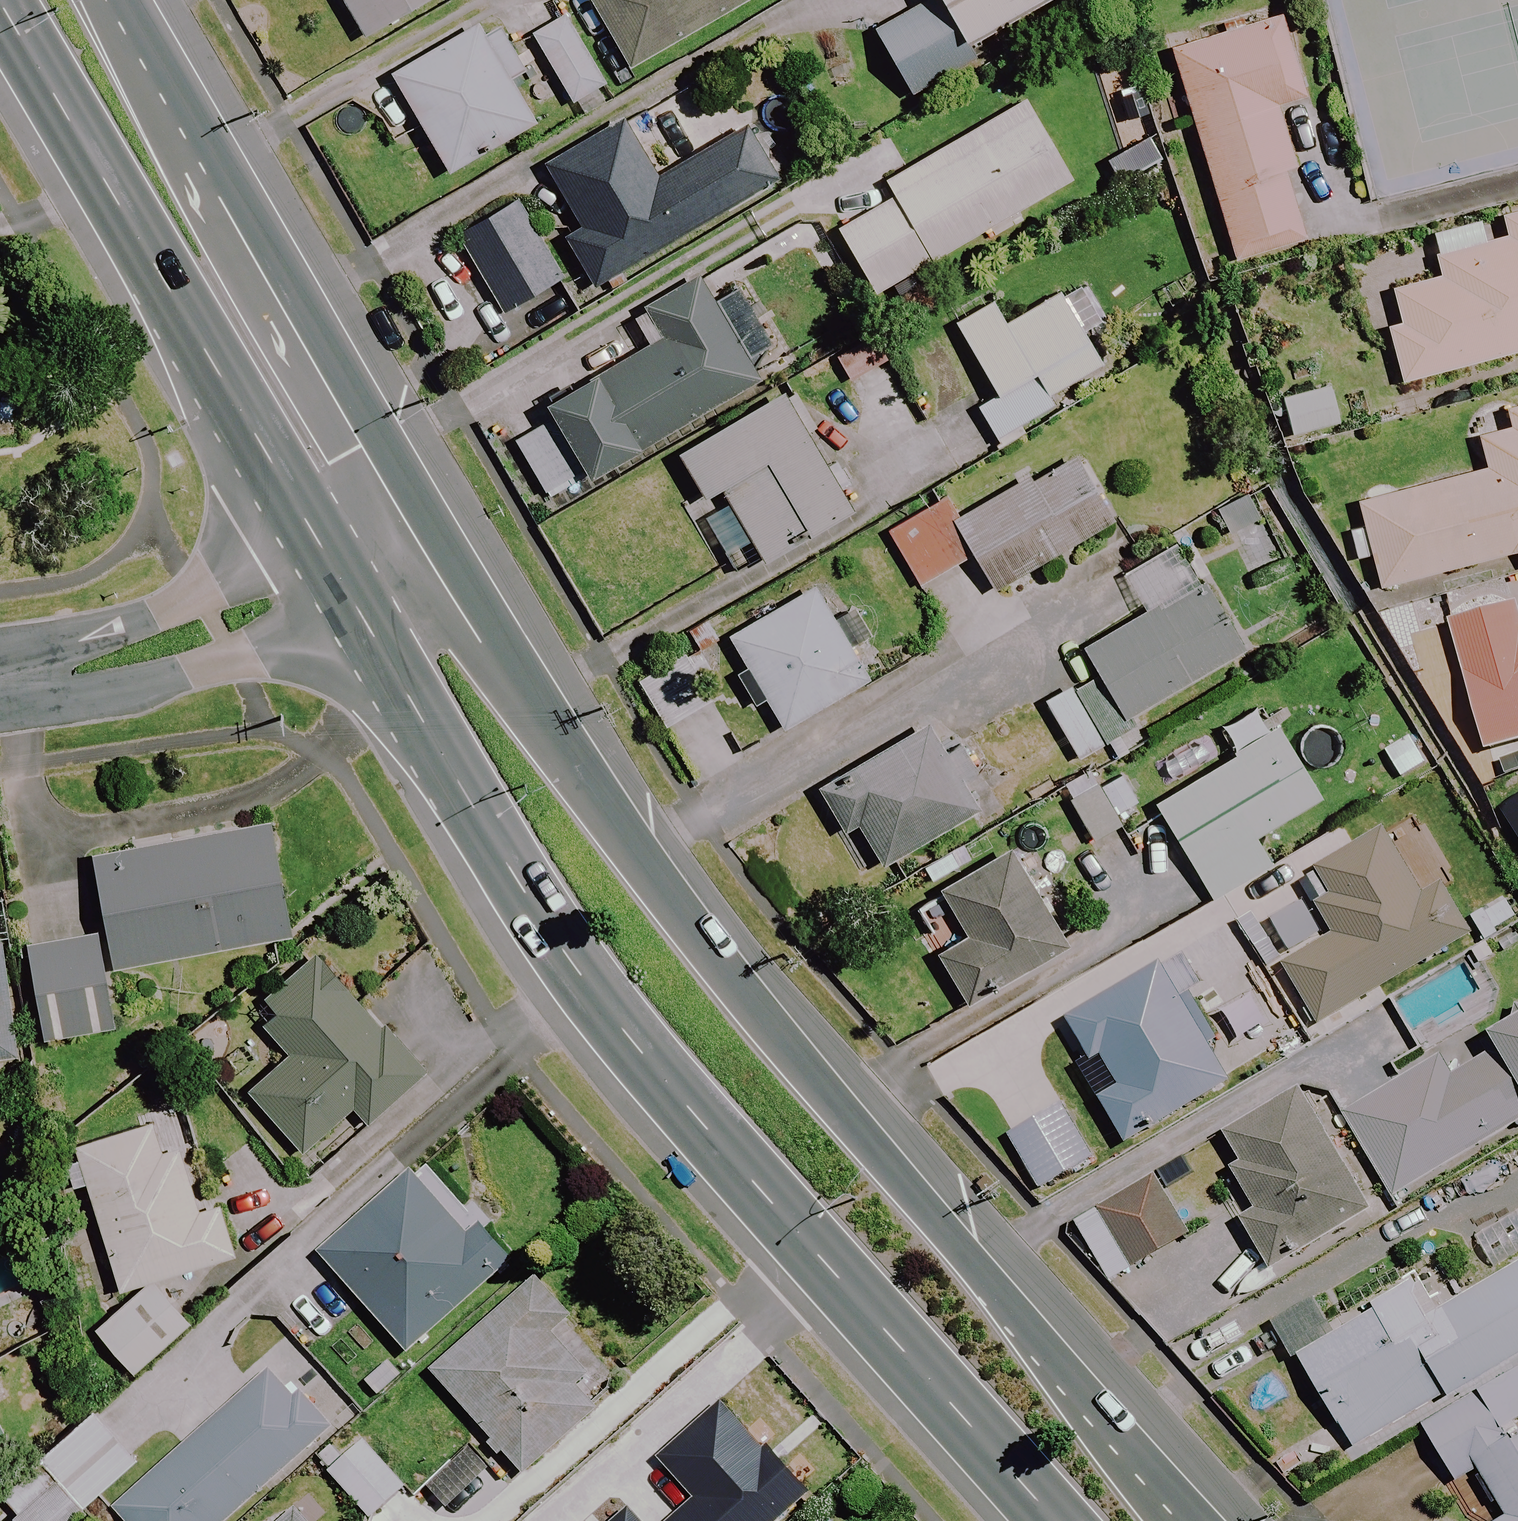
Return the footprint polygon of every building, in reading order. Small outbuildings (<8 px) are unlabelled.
[(363,39),(433,0),(341,0),(363,39)] [(630,71),(752,0),(589,0),(630,71)] [(940,3),(878,39),(913,99),(979,61),(969,43),(1043,0),(938,0),(940,3)] [(607,87),(567,18),(533,38),(574,106),(607,87)] [(1305,98),(1282,19),(1172,51),(1234,262),(1305,242),(1284,171),(1294,168),(1276,107),(1305,98)] [(519,67),(495,24),(395,80),(449,175),(534,127),(505,75),(519,67)] [(1072,185),(1025,102),(886,180),(897,200),(839,232),(874,296),(1072,185)] [(657,181),(623,122),(547,166),(583,227),(565,238),(595,288),(778,182),(747,129),(657,181)] [(565,279),(519,204),(458,241),(504,316),(565,279)] [(1500,220),(1505,239),(1439,256),(1445,279),(1394,292),(1403,325),(1387,329),(1402,385),(1517,354),(1517,215),(1500,220)] [(548,494),(585,472),(593,484),(760,383),(749,364),(774,349),(739,290),(714,306),(698,280),(643,313),(661,343),(548,411),(557,426),(520,448),(548,494)] [(1102,366),(1058,293),(1006,324),(993,303),(954,326),(998,398),(978,411),(997,442),(1054,408),(1048,398),(1102,366)] [(914,429),(874,345),(839,362),(880,446),(914,429)] [(1339,424),(1329,388),(1282,401),(1293,437),(1339,424)] [(850,513),(783,397),(680,457),(705,501),(722,491),(764,563),(850,513)] [(1470,422),(1483,470),(1357,504),(1380,590),(1517,553),(1517,409),(1470,422)] [(1114,524),(1075,455),(961,520),(950,500),(889,535),(920,589),(973,558),(993,593),(1114,524)] [(1244,658),(1206,586),(1085,650),(1123,721),(1244,658)] [(869,682),(814,588),(729,638),(784,731),(869,682)] [(1494,751),(1501,777),(1517,772),(1517,624),(1514,608),(1447,627),(1484,754),(1494,751)] [(1109,744),(1079,685),(1046,702),(1076,761),(1109,744)] [(1319,800),(1261,705),(1222,730),(1239,758),(1155,809),(1213,902),(1271,866),(1254,840),(1319,800)] [(976,812),(926,731),(821,797),(844,835),(857,827),(883,870),(976,812)] [(1121,827),(1090,770),(1062,786),(1093,842),(1121,827)] [(1500,809),(1517,838),(1517,798),(1500,809)] [(1469,922),(1407,818),(1315,873),(1329,898),(1316,906),(1335,938),(1281,970),(1316,1029),(1462,942),(1477,967),(1496,956),(1490,946),(1517,929),(1517,918),(1507,899),(1469,922)] [(96,881),(105,932),(113,972),(292,939),(270,824),(91,858),(96,881)] [(1064,950),(1008,855),(941,894),(967,938),(938,954),(969,1006),(1064,950)] [(105,932),(96,881),(16,896),(43,1043),(117,1029),(106,973),(113,972),(105,932)] [(424,1078),(317,954),(250,1012),(291,1060),(249,1095),(302,1157),(354,1112),(367,1127),(424,1078)] [(17,1060),(0,959),(0,1062),(17,1060)] [(1228,1084),(1160,969),(1069,1022),(1092,1061),(1102,1055),(1121,1089),(1100,1101),(1125,1144),(1228,1084)] [(1349,1125),(1394,1197),(1517,1120),(1517,1020),(1349,1125)] [(1371,1214),(1302,1094),(1216,1143),(1255,1210),(1239,1219),(1270,1273),(1371,1214)] [(1091,1161),(1061,1109),(1010,1138),(1040,1191),(1091,1161)] [(161,1154),(153,1125),(76,1149),(120,1291),(233,1256),(218,1208),(199,1214),(179,1149),(161,1154)] [(502,1273),(413,1173),(320,1257),(409,1356),(502,1273)] [(1187,1238),(1153,1180),(1075,1224),(1109,1283),(1187,1238)] [(1453,1399),(1517,1360),(1517,1267),(1438,1315),(1418,1282),(1296,1356),(1353,1452),(1450,1394),(1453,1399)] [(190,1326),(156,1285),(97,1334),(132,1375),(190,1326)] [(589,1370),(523,1295),(433,1375),(524,1477),(599,1411),(574,1383),(589,1370)] [(1457,1407),(1422,1428),(1456,1485),(1477,1472),(1505,1518),(1500,1520),(1517,1520),(1517,1370),(1457,1407)] [(327,1437),(272,1374),(116,1512),(124,1520),(231,1520),(327,1437)] [(88,1414),(0,1503),(0,1511),(10,1520),(76,1520),(136,1461),(88,1414)] [(364,1444),(329,1477),(370,1520),(372,1520),(406,1489),(364,1444)] [(490,1470),(472,1452),(430,1494),(448,1512),(490,1470)] [(641,1455),(573,1515),(578,1520),(737,1520),(715,1495),(693,1514),(641,1455)]
